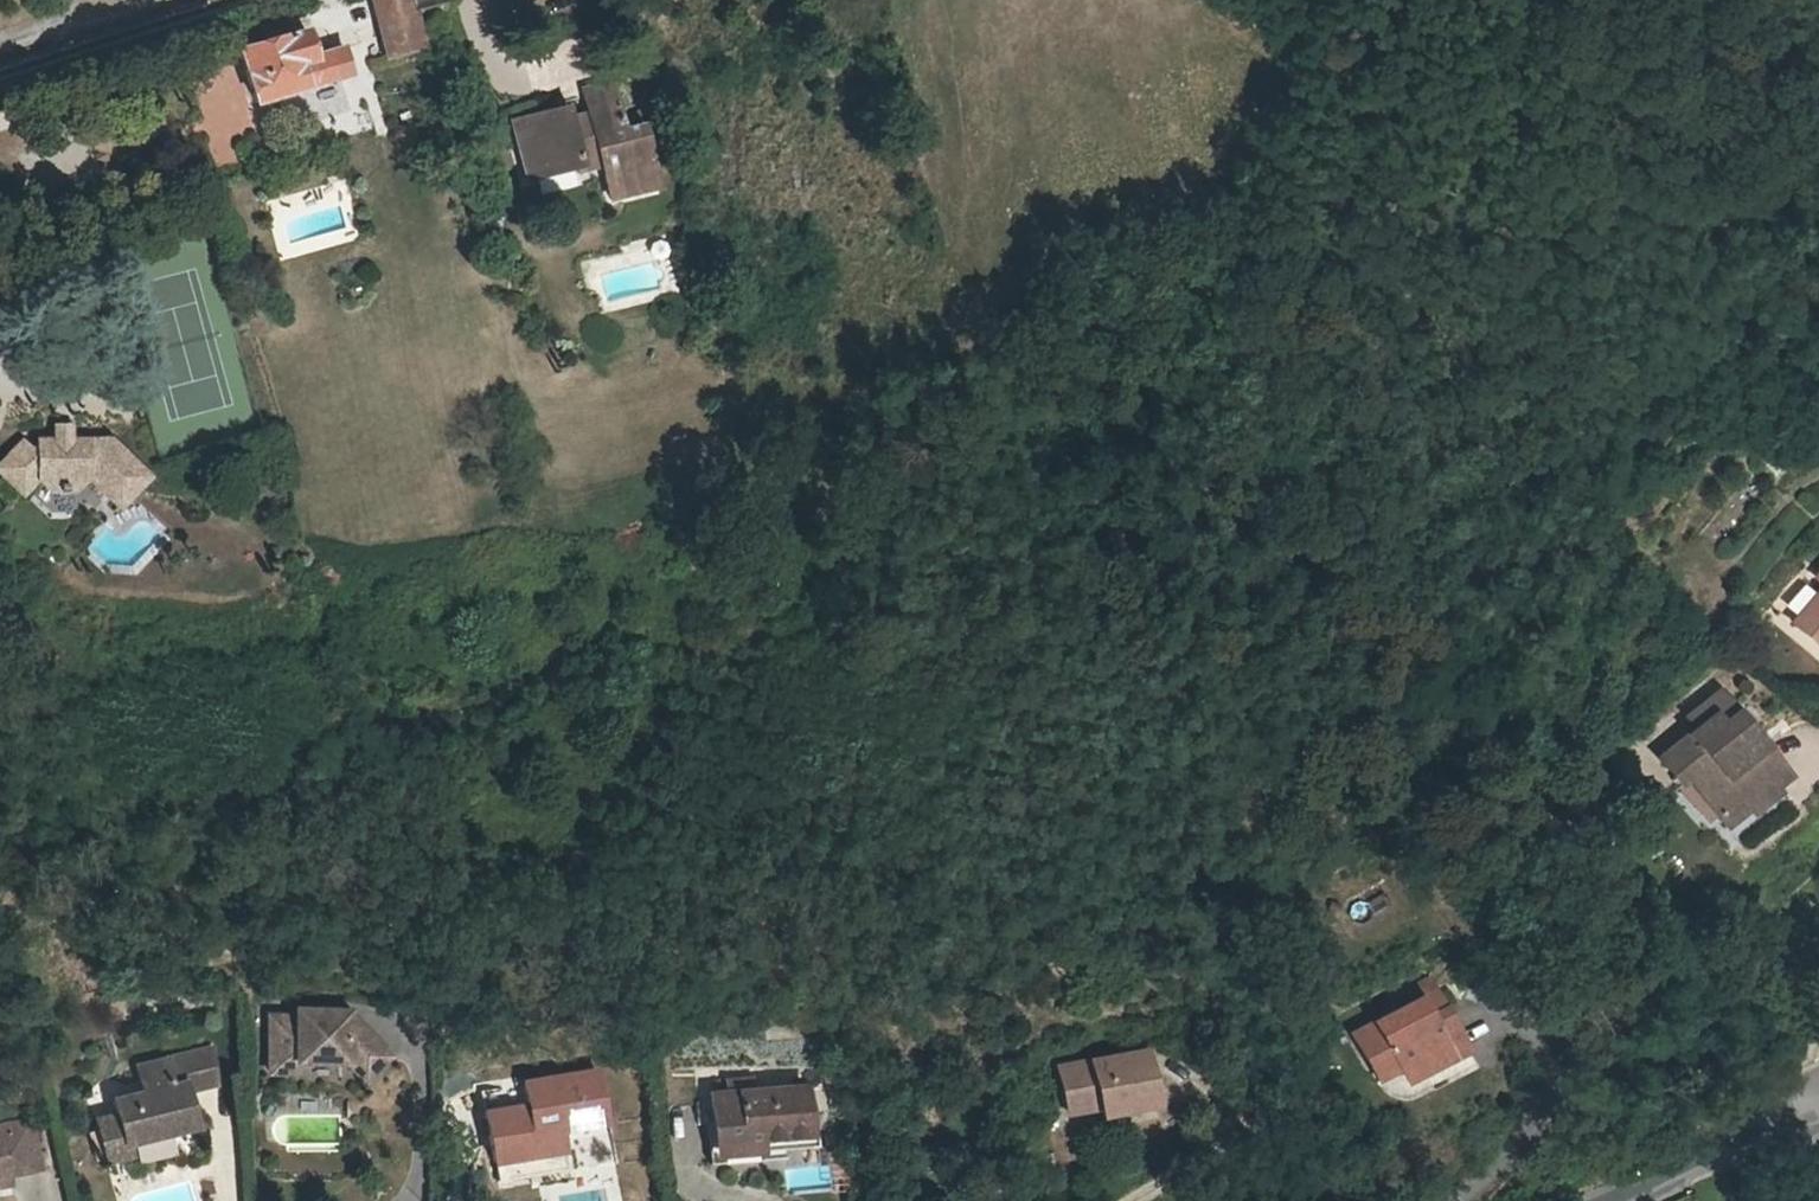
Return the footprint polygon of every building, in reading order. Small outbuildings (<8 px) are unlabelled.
[(388,55),(427,45),(418,11),(415,0),(374,0),(388,55)] [(418,11),(453,3),(452,0),(415,0),(418,11)] [(314,54),(307,27),(241,46),(256,100),(338,76),(331,49),(314,54)] [(620,68),(628,92),(658,82),(650,58),(620,68)] [(536,129),(519,135),(523,147),(529,145),(537,172),(604,150),(616,189),(665,174),(646,115),(666,108),(658,82),(628,92),(605,100),(602,88),(530,111),(536,129)] [(513,117),(519,135),(536,129),(530,111),(513,117)] [(59,422),(57,432),(72,433),(72,422),(59,422)] [(57,432),(56,440),(39,438),(32,444),(23,434),(0,455),(0,466),(14,482),(25,483),(36,473),(46,485),(73,488),(87,475),(109,501),(120,502),(148,478),(111,437),(90,436),(89,442),(71,440),(72,433),(57,432)] [(1796,630),(1818,649),(1818,603),(1796,630)] [(1658,767),(1680,793),(1688,787),(1715,819),(1741,850),(1789,810),(1775,793),(1788,782),(1757,745),(1717,698),(1686,724),(1696,735),(1658,767)] [(1764,739),(1757,745),(1788,782),(1795,776),(1764,739)] [(1707,825),(1715,819),(1688,787),(1680,793),(1707,825)] [(1400,997),(1406,1011),(1422,1004),(1430,1021),(1447,1013),(1432,982),(1400,997)] [(1355,1035),(1366,1061),(1388,1051),(1398,1072),(1404,1086),(1467,1057),(1447,1013),(1430,1021),(1422,1004),(1406,1011),(1355,1035)] [(293,1018),(266,1018),(265,1074),(280,1075),(292,1064),(344,1064),(360,1081),(385,1057),(355,1025),(345,1024),(346,1013),(293,1011),(293,1018)] [(129,1151),(199,1131),(189,1095),(218,1086),(207,1050),(132,1072),(139,1098),(114,1105),(118,1120),(97,1126),(109,1168),(132,1162),(129,1151)] [(1377,1082),(1398,1072),(1388,1051),(1366,1061),(1377,1082)] [(1156,1060),(1070,1073),(1077,1124),(1110,1119),(1111,1128),(1165,1120),(1156,1060)] [(519,1086),(522,1107),(481,1114),(487,1163),(556,1153),(554,1132),(598,1125),(590,1074),(519,1086)] [(707,1098),(709,1125),(712,1166),(757,1163),(757,1155),(804,1151),(804,1137),(801,1091),(707,1098)] [(0,1123),(0,1133),(8,1173),(36,1167),(27,1118),(0,1123)] [(712,1166),(709,1125),(700,1125),(703,1167),(712,1166)] [(1650,1132),(1634,1139),(1639,1150),(1655,1143),(1650,1132)] [(0,1133),(0,1168),(2,1167),(3,1173),(8,1173),(0,1133)] [(813,1136),(804,1137),(804,1151),(814,1151),(813,1136)]
